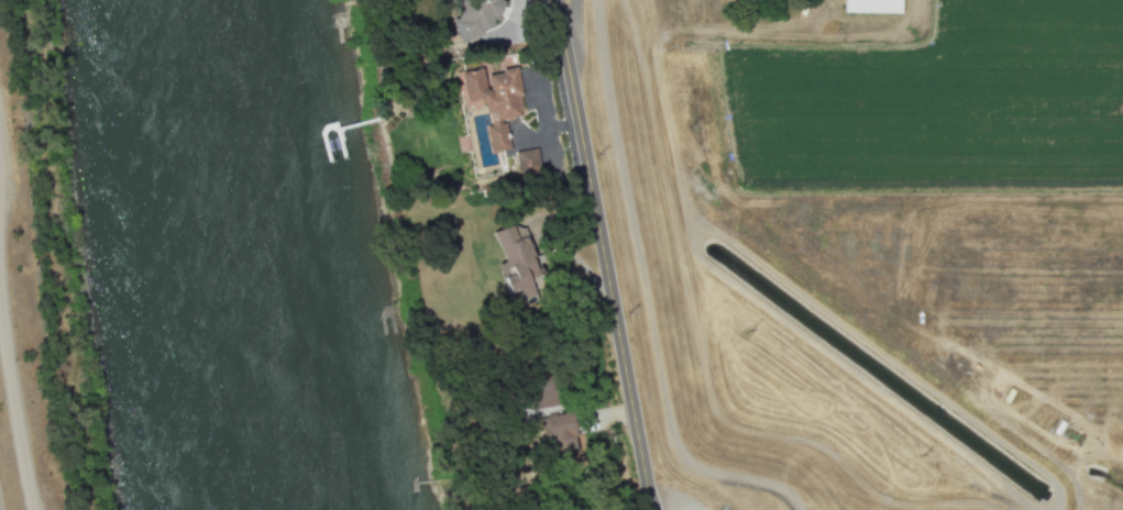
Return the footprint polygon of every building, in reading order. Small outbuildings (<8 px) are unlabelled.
[(841,12),(899,13),(899,0),(842,0),(841,12)] [(524,114),(516,68),(482,74),(481,67),(459,71),(464,102),(484,99),(488,125),(485,125),(489,152),(509,148),(505,118),(524,114)] [(513,152),(517,178),(541,174),(537,147),(513,152)] [(492,232),(503,262),(496,264),(508,296),(519,291),(521,299),(536,293),(532,285),(542,281),(521,229),(516,231),(513,224),(492,232)] [(539,417),(542,440),(553,439),(555,455),(579,451),(572,411),(539,417)]
